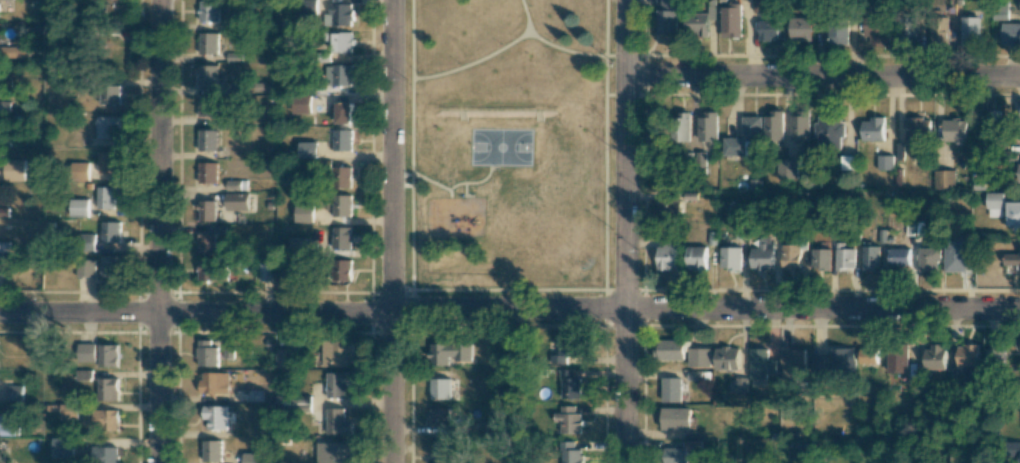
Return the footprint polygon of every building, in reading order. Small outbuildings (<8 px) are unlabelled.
[(217,21),(217,0),(200,0),(200,21),(217,21)] [(676,0),(661,0),(661,10),(656,10),(656,32),(677,32),(676,0)] [(687,13),(688,37),(710,36),(709,19),(716,19),(716,0),(709,0),(709,13),(687,13)] [(353,4),(330,3),(330,13),(325,13),(325,25),(353,25),(353,4)] [(743,4),(723,4),(723,38),(743,37),(743,4)] [(992,19),(1007,20),(1008,5),(992,5),(992,19)] [(761,39),(779,39),(779,14),(768,14),(768,20),(760,20),(761,39)] [(930,44),(948,44),(949,17),(931,16),(930,44)] [(980,17),(961,16),(961,45),(980,45),(980,17)] [(790,17),(791,42),(812,41),(812,17),(790,17)] [(884,17),(864,17),(864,36),(870,35),(870,45),(889,45),(889,32),(884,32),(884,17)] [(917,17),(898,17),(897,44),(916,44),(917,17)] [(828,44),(848,44),(848,23),(828,23),(828,44)] [(1002,45),(1019,45),(1019,23),(1001,23),(1002,45)] [(352,31),(326,32),(326,41),(333,40),(334,53),(353,52),(352,31)] [(218,33),(200,32),(199,53),(217,54),(218,33)] [(24,46),(0,46),(0,57),(24,57),(24,46)] [(352,64),(328,64),(327,85),(352,86),(352,64)] [(199,86),(218,86),(217,65),(199,65),(199,86)] [(119,104),(120,85),(101,84),(100,104),(119,104)] [(311,95),(293,95),(293,113),(311,113),(311,95)] [(199,117),(216,116),(215,97),(198,98),(199,117)] [(0,101),(0,111),(9,111),(9,101),(0,101)] [(352,121),(352,103),(330,103),(330,122),(352,121)] [(690,142),(691,111),(677,111),(676,141),(690,142)] [(784,140),(784,112),(764,113),(765,141),(784,140)] [(809,140),(810,112),(791,112),(791,140),(809,140)] [(698,114),(698,141),(718,141),(717,113),(698,114)] [(983,115),(983,139),(997,139),(998,115),(983,115)] [(97,138),(118,138),(118,116),(98,116),(97,138)] [(762,117),(743,117),(743,138),(724,138),(724,155),(753,155),(753,141),(762,141),(762,117)] [(816,137),(819,137),(818,147),(843,148),(844,117),(816,117),(816,137)] [(884,140),(883,118),(862,118),(862,141),(884,140)] [(912,128),(912,144),(930,145),(930,118),(904,118),(904,128),(912,128)] [(967,141),(967,119),(944,119),(944,141),(967,141)] [(352,129),(334,129),(334,150),(351,150),(352,129)] [(217,150),(217,130),(199,130),(199,150),(217,150)] [(317,142),(299,142),(298,158),(317,158),(317,142)] [(117,152),(99,151),(98,172),(117,172),(117,152)] [(855,155),(842,155),(842,169),(855,170),(855,155)] [(893,155),(878,155),(877,169),(893,170),(893,155)] [(24,180),(24,159),(4,159),(4,181),(24,180)] [(797,159),(778,159),(778,178),(797,178),(797,159)] [(217,162),(199,162),(199,183),(217,183),(217,162)] [(352,166),(332,167),(332,187),(352,187),(352,166)] [(955,170),(935,170),(935,190),(955,190),(955,170)] [(226,190),(241,190),(241,180),(226,180),(226,190)] [(119,187),(98,186),(97,209),(114,209),(114,195),(119,195),(119,187)] [(226,210),(249,210),(248,192),(226,193),(226,210)] [(989,216),(1004,216),(1005,192),(989,192),(989,216)] [(351,216),(351,195),(334,194),(333,216),(351,216)] [(88,217),(88,199),(70,198),(70,216),(88,217)] [(656,217),(680,218),(681,201),(657,199),(656,217)] [(215,200),(198,201),(199,221),(215,221),(215,200)] [(1018,232),(1019,232),(1019,202),(1010,201),(1009,225),(1018,225),(1018,232)] [(296,222),(313,222),(313,204),(296,203),(296,222)] [(101,242),(119,242),(120,221),(102,221),(101,242)] [(352,226),(332,227),(333,249),(352,249),(352,226)] [(94,251),(95,233),(80,233),(80,251),(94,251)] [(216,253),(215,233),(198,233),(199,253),(216,253)] [(750,248),(758,248),(758,236),(770,236),(770,244),(772,244),(773,269),(751,270),(750,248)] [(307,238),(290,237),(290,254),(307,254),(307,238)] [(664,238),(663,247),(658,247),(658,272),(678,272),(678,239),(664,238)] [(945,271),(967,270),(967,240),(945,240),(945,271)] [(0,242),(0,252),(10,252),(10,242),(0,242)] [(780,245),(780,268),(798,268),(798,245),(780,245)] [(687,246),(687,269),(707,269),(707,246),(687,246)] [(721,247),(721,269),(741,268),(741,247),(721,247)] [(863,247),(863,269),(879,269),(879,247),(863,247)] [(812,249),(812,269),(830,268),(830,248),(812,249)] [(835,249),(836,269),(854,269),(854,248),(835,249)] [(888,248),(888,269),(898,269),(898,266),(910,266),(910,248),(888,248)] [(919,248),(919,272),(939,272),(939,263),(942,263),(942,248),(919,248)] [(1006,274),(1019,274),(1019,254),(1006,254),(1006,274)] [(120,277),(120,256),(101,255),(101,276),(120,277)] [(76,276),(95,277),(95,259),(77,259),(76,276)] [(199,280),(223,280),(222,259),(199,259),(199,280)] [(351,280),(351,259),(333,259),(333,280),(351,280)] [(281,280),(293,280),(293,262),(281,262),(281,280)] [(271,280),(271,263),(259,263),(259,280),(271,280)] [(557,335),(557,344),(561,344),(561,356),(584,355),(583,334),(557,335)] [(659,339),(659,360),(684,360),(684,339),(659,339)] [(198,365),(218,365),(218,347),(212,346),(212,340),(198,340),(198,365)] [(323,366),(347,367),(347,352),(352,352),(353,341),(323,340),(323,366)] [(472,360),(471,343),(430,343),(431,365),(451,365),(451,361),(472,360)] [(39,344),(30,344),(30,358),(39,358),(39,344)] [(99,366),(118,366),(119,344),(99,344),(99,366)] [(233,358),(234,345),(225,344),(225,358),(233,358)] [(908,372),(888,372),(888,344),(908,344),(908,372)] [(959,347),(959,368),(980,368),(980,344),(965,344),(965,347),(959,347)] [(947,349),(947,368),(926,369),(926,350),(931,350),(931,345),(943,345),(943,349),(947,349)] [(716,348),(716,370),(740,370),(740,349),(731,349),(731,346),(724,346),(724,349),(716,348)] [(275,367),(295,368),(296,349),(276,348),(275,367)] [(690,348),(690,366),(711,367),(712,348),(690,348)] [(783,349),(783,366),(808,365),(807,348),(783,349)] [(833,349),(877,348),(877,365),(834,365),(833,349)] [(1004,348),(1004,365),(986,366),(986,348),(1004,348)] [(748,350),(749,376),(769,376),(768,349),(748,350)] [(829,354),(813,355),(813,372),(830,372),(829,354)] [(93,370),(78,370),(77,379),(93,379),(93,370)] [(561,397),(583,397),(583,386),(580,386),(580,378),(575,378),(575,370),(561,370),(561,397)] [(230,373),(202,372),(201,393),(229,394),(230,373)] [(327,398),(350,398),(350,372),(327,372),(327,398)] [(662,377),(662,401),(680,401),(680,377),(662,377)] [(118,378),(98,378),(99,400),(119,400),(118,378)] [(450,399),(450,378),(431,378),(430,399),(450,399)] [(748,392),(748,378),(731,378),(731,392),(748,392)] [(23,385),(7,385),(6,400),(22,400),(23,385)] [(60,419),(78,419),(78,404),(61,403),(60,419)] [(208,429),(227,429),(226,405),(203,406),(203,420),(208,420),(208,429)] [(582,433),(582,413),(576,413),(576,406),(562,405),(562,412),(555,412),(555,422),(561,422),(561,432),(582,433)] [(344,408),(327,408),(326,433),(352,434),(352,420),(344,420),(344,408)] [(449,408),(431,408),(431,425),(449,425),(449,408)] [(691,408),(662,408),(662,430),(690,430),(691,408)] [(118,410),(94,410),(94,415),(85,415),(85,429),(118,429),(118,410)] [(0,415),(0,418),(0,435),(14,435),(15,415),(0,415)] [(74,438),(52,437),(52,457),(73,457),(74,438)] [(222,440),(203,440),(204,461),(222,461),(222,440)] [(450,441),(431,442),(432,462),(450,462),(450,441)] [(583,449),(575,449),(575,441),(562,441),(561,462),(582,462),(583,449)] [(317,462),(347,462),(352,462),(352,443),(318,442),(317,462)] [(92,446),(92,462),(117,462),(118,446),(92,446)] [(686,447),(664,447),(664,462),(686,462),(686,447)] [(272,453),(244,452),(243,462),(272,462),(272,453)]
